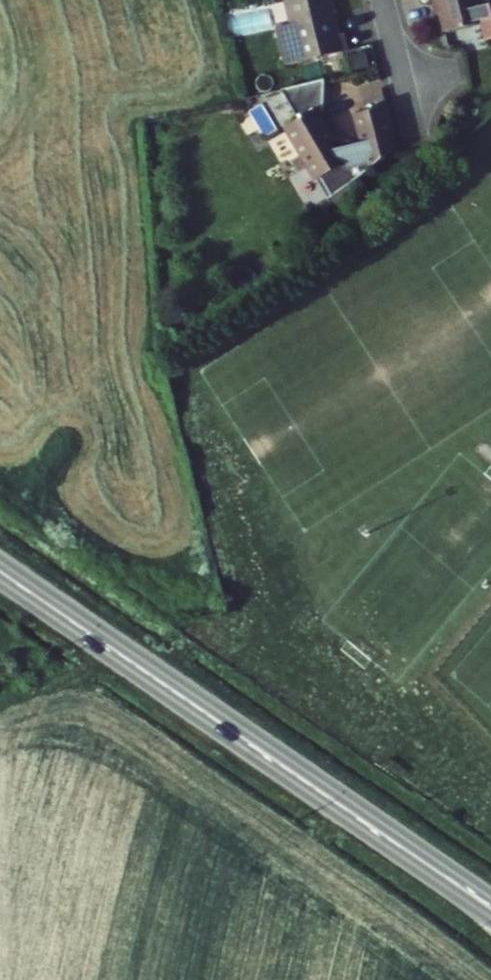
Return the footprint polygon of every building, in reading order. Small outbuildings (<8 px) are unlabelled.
[(312,63),(361,51),(356,33),(351,34),(342,0),(296,0),(312,63)] [(448,3),(451,2),(459,32),(490,23),(490,0),(447,0),(448,3)] [(284,91),(305,121),(322,109),(325,112),(329,109),(338,77),(284,91)] [(370,178),(409,144),(396,103),(367,110),(375,140),(359,144),(351,149),(345,145),(339,144),(342,130),(330,114),(327,114),(325,112),(322,109),(305,121),(294,129),(326,177),(332,174),(346,194),(370,178)]
